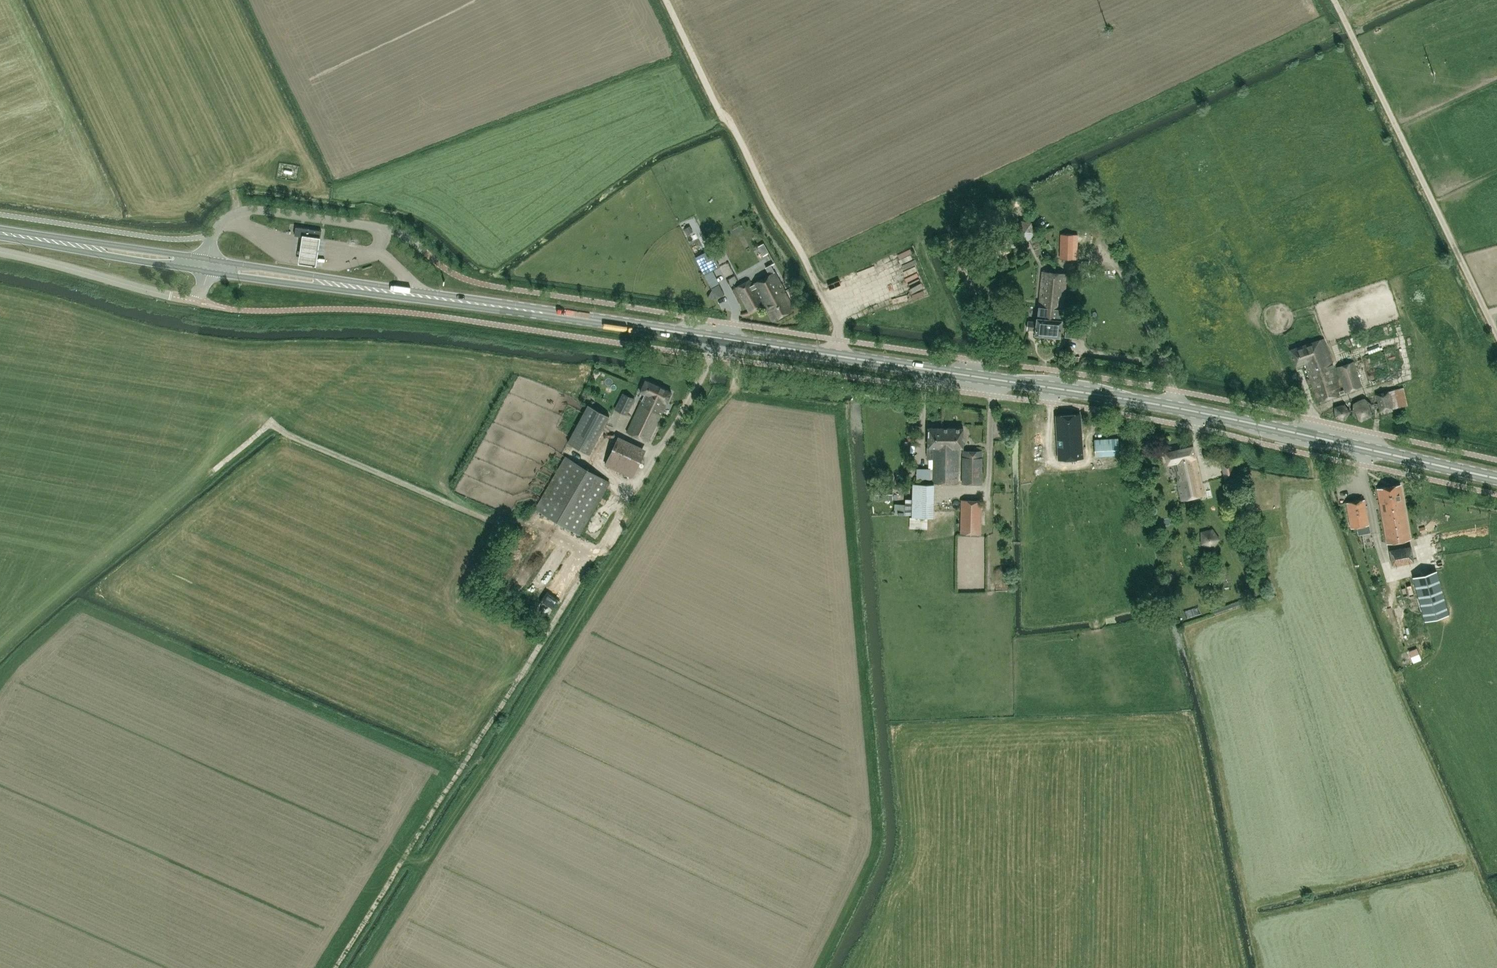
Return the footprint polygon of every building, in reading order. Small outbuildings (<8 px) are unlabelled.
[(1021,220),(1013,228),(1017,238),(1028,240),(1035,232),(1031,221),(1021,220)] [(320,239),(321,230),(295,227),(294,235),(320,239)] [(699,253),(707,251),(708,259),(714,258),(709,231),(695,234),(699,253)] [(1095,260),(1095,236),(1061,235),(1060,259),(1095,260)] [(318,239),(302,237),(300,250),(299,262),(314,265),(316,252),(318,239)] [(897,261),(915,256),(912,244),(894,249),(897,261)] [(710,261),(714,274),(724,271),(721,258),(710,261)] [(1050,308),(1054,272),(1042,271),(1037,317),(1036,321),(1028,320),(1027,329),(1036,330),(1035,334),(1046,335),(1047,327),(1050,327),(1051,318),(1048,317),(1049,307),(1050,308)] [(715,275),(717,280),(726,278),(724,272),(715,275)] [(793,309),(788,299),(786,293),(774,272),(753,283),(773,320),(793,309)] [(1066,273),(1054,272),(1050,308),(1049,307),(1048,317),(1051,318),(1050,327),(1047,327),(1046,335),(1060,336),(1062,319),(1061,319),(1066,273)] [(911,283),(922,280),(921,273),(910,276),(911,283)] [(749,312),(762,304),(749,280),(736,287),(749,312)] [(1078,304),(1070,304),(1069,315),(1077,315),(1078,304)] [(1343,389),(1340,390),(1328,352),(1327,352),(1323,339),(1290,350),(1296,365),(1304,362),(1318,402),(1344,392),(1343,389)] [(1378,368),(1388,364),(1386,358),(1391,356),(1386,345),(1375,349),(1379,360),(1376,362),(1378,368)] [(1345,392),(1361,386),(1353,361),(1337,366),(1345,392)] [(626,432),(648,442),(671,392),(645,380),(640,392),(644,394),(626,432)] [(1407,405),(1403,388),(1376,394),(1380,413),(1392,411),(1392,409),(1407,405)] [(615,409),(631,417),(639,401),(622,393),(615,409)] [(1364,397),(1352,402),(1352,413),(1361,420),(1371,416),(1372,404),(1364,397)] [(1344,403),(1334,406),(1335,417),(1344,419),(1350,411),(1344,403)] [(609,416),(586,404),(566,441),(589,454),(609,416)] [(1068,414),(1070,458),(1082,457),(1080,430),(1081,430),(1080,413),(1068,414)] [(1058,459),(1070,458),(1068,414),(1056,415),(1058,459)] [(940,438),(941,427),(928,427),(928,447),(933,447),(940,447),(940,444),(944,444),(945,438),(940,438)] [(933,468),(932,479),(933,479),(932,482),(958,483),(958,447),(963,447),(963,428),(941,427),(940,438),(945,438),(944,444),(940,444),(940,447),(933,447),(933,468)] [(604,465),(632,478),(646,449),(618,436),(604,465)] [(1118,438),(1086,440),(1087,456),(1119,454),(1118,438)] [(1176,475),(1198,470),(1192,445),(1164,452),(1167,463),(1173,462),(1176,475)] [(963,451),(962,483),(981,484),(982,451),(963,451)] [(579,534),(609,482),(565,457),(535,509),(579,534)] [(1225,479),(1235,477),(1231,460),(1221,462),(1225,479)] [(932,479),(933,468),(916,468),(916,479),(932,479)] [(1198,470),(1176,475),(1182,500),(1204,494),(1198,470)] [(933,517),(934,484),(913,483),(912,516),(933,517)] [(1387,543),(1409,539),(1400,484),(1377,488),(1387,543)] [(980,535),(980,500),(961,499),(961,535),(980,535)] [(1368,525),(1364,499),(1346,502),(1351,528),(1368,525)] [(519,559),(528,548),(520,541),(511,553),(519,559)] [(1389,550),(1392,566),(1414,562),(1411,545),(1389,550)] [(1448,614),(1436,570),(1413,576),(1425,620),(1448,614)] [(553,606),(563,593),(555,586),(544,599),(553,606)] [(1420,658),(1417,648),(1409,651),(1413,661),(1420,658)]
